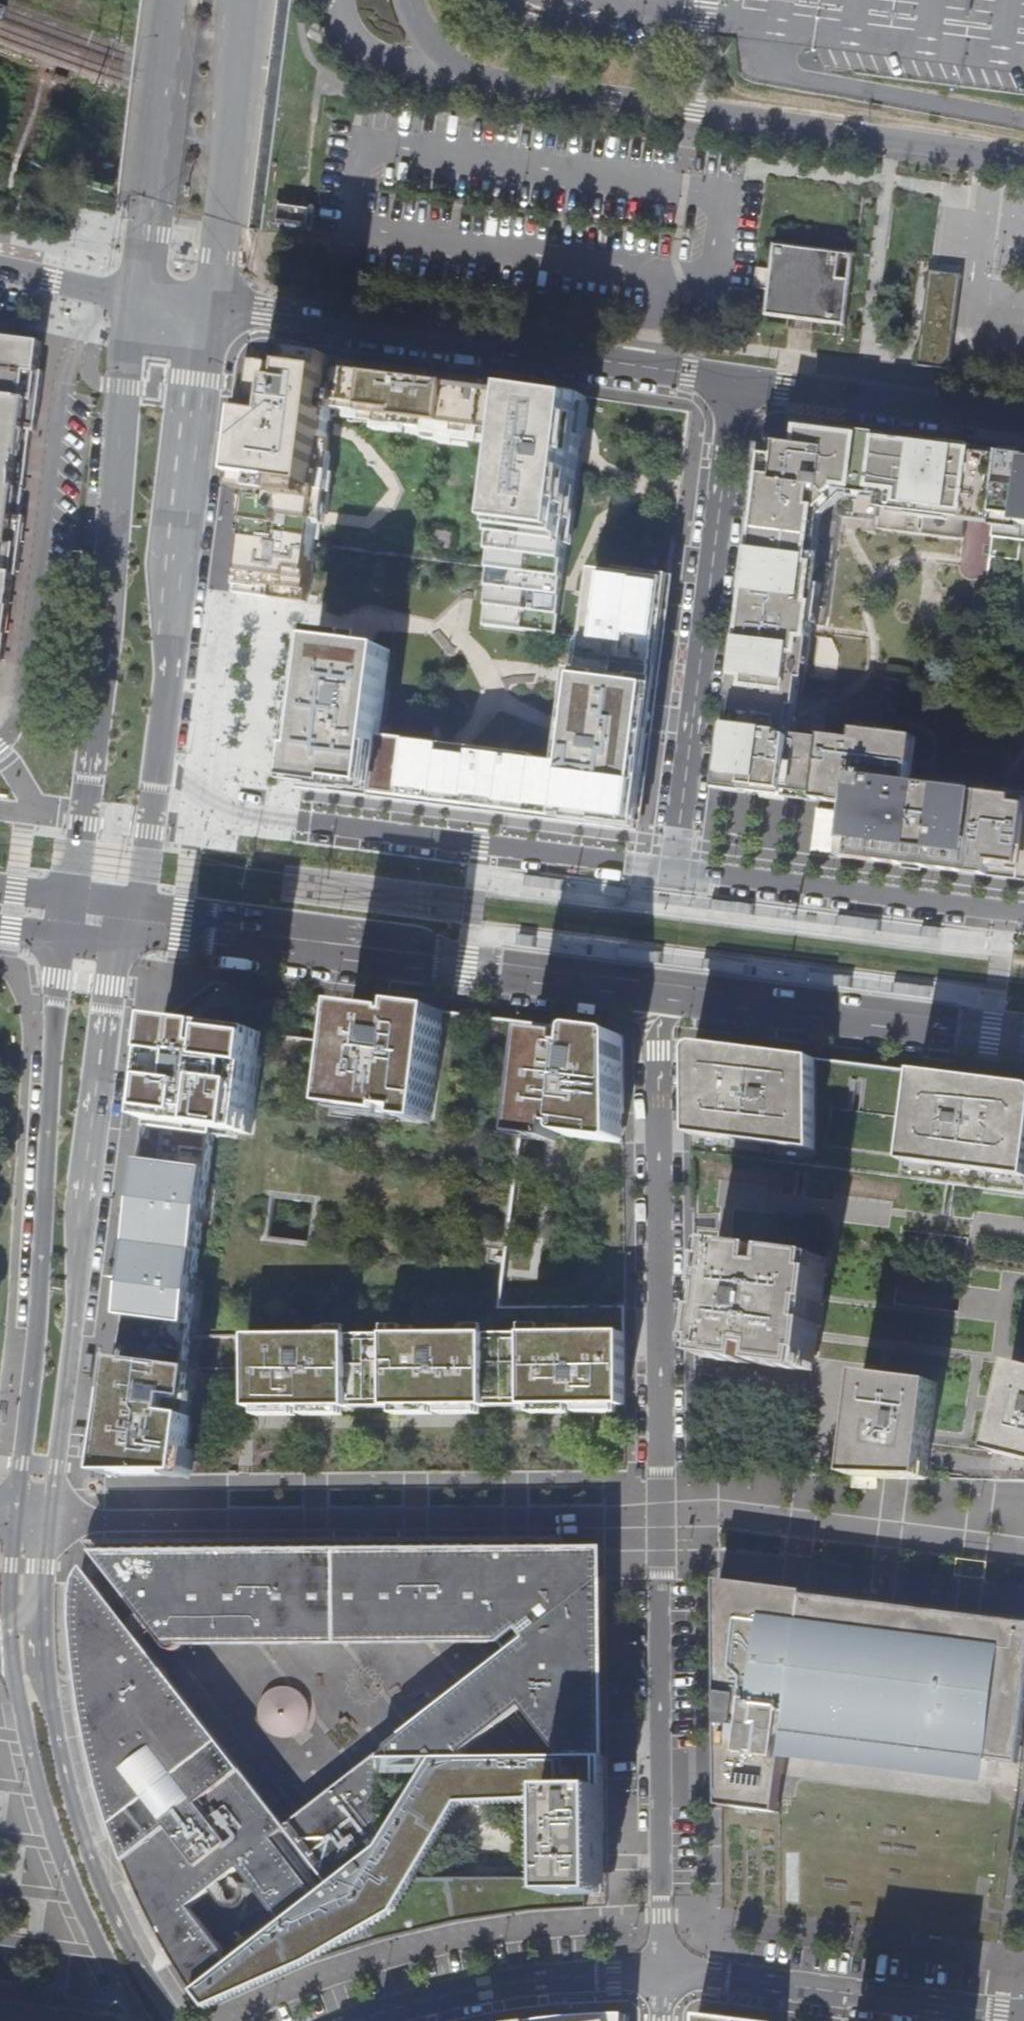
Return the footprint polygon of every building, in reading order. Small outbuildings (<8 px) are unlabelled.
[(772,244),(763,317),(844,327),(852,254),(772,244)] [(962,274),(931,270),(918,365),(949,369),(951,356),(962,274)] [(19,547),(12,545),(14,528),(21,478),(24,462),(27,462),(31,432),(34,410),(36,399),(41,394),(43,379),(49,332),(0,321),(0,660),(3,660),(4,647),(8,616),(9,605),(12,605),(14,593),(14,589),(16,567),(17,561),(19,547)] [(309,603),(333,410),(365,414),(364,415),(396,419),(395,426),(508,440),(514,387),(267,351),(236,594),(309,603)] [(484,626),(557,635),(564,583),(579,462),(587,397),(514,387),(484,626)] [(766,456),(736,688),(768,692),(804,696),(813,624),(827,626),(841,515),(865,518),(864,528),(876,530),(875,534),(963,545),(975,450),(908,441),(805,428),(800,432),(784,443),(766,456)] [(1001,453),(990,537),(1023,541),(1023,456),(1001,453)] [(393,651),(319,642),(301,789),(480,811),(637,831),(646,758),(659,659),(669,581),(596,571),(571,764),(382,737),(393,651)] [(731,728),(723,789),(825,802),(833,803),(847,804),(840,857),(871,861),(931,869),(991,876),(1023,880),(1023,799),(911,784),(917,738),(856,730),(854,744),(792,736),(793,731),(773,728),(772,733),(753,731),(731,728)] [(313,1201),(309,1225),(505,1249),(519,1137),(556,1141),(558,1127),(567,1128),(566,1135),(618,1141),(620,1141),(621,1137),(622,1132),(621,1036),(620,1034),(618,1033),(576,1028),(574,1047),(567,1046),(569,1035),(501,1027),(442,1020),(443,1012),(349,1001),(346,1023),(344,1044),(317,1041),(297,1199),(313,1201)] [(576,1028),(443,1012),(442,1020),(501,1027),(569,1035),(567,1046),(574,1047),(576,1028)] [(297,1199),(317,1041),(244,1031),(160,1020),(140,1184),(118,1360),(187,1369),(235,1368),(235,1343),(248,1343),(248,1336),(279,1336),(290,1240),(266,1237),(271,1196),(297,1199)] [(1023,1195),(1023,1086),(960,1078),(778,1055),(700,1045),(696,1047),(695,1049),(695,1154),(1023,1195)] [(290,1240),(279,1336),(624,1333),(623,1305),(498,1306),(505,1249),(309,1225),(307,1242),(290,1240)] [(718,1246),(703,1359),(817,1373),(832,1261),(718,1246)] [(279,1336),(248,1336),(248,1343),(249,1408),(624,1405),(624,1333),(279,1336)] [(184,1474),(197,1371),(187,1369),(118,1360),(103,1475),(184,1474)] [(1016,1364),(994,1453),(1023,1460),(1023,1366),(1016,1364)] [(864,1372),(850,1474),(927,1476),(940,1382),(864,1372)] [(602,1554),(518,1556),(518,1590),(593,1589),(603,1582),(602,1554)] [(438,1758),(604,1758),(603,1582),(593,1589),(518,1590),(518,1556),(131,1557),(131,1596),(109,1569),(93,1581),(85,1570),(82,1576),(80,1583),(78,1590),(75,1602),(75,1631),(77,1665),(91,1748),(110,1822),(138,1893),(150,1916),(163,1943),(197,1990),(381,1848),(380,1767),(374,1768),(373,1761),(289,1826),(167,1672),(142,1640),(157,1628),(162,1635),(265,1635),(279,1635),(296,1635),(297,1643),(409,1635),(408,1630),(418,1630),(418,1634),(430,1634),(457,1634),(461,1635),(469,1639),(479,1638),(484,1638),(489,1635),(494,1634),(497,1634),(512,1653),(471,1684),(473,1686),(408,1736),(406,1734),(391,1746),(391,1758),(438,1758)] [(99,1557),(109,1569),(131,1596),(131,1557),(99,1557)] [(780,1815),(787,1761),(790,1737),(991,1763),(1023,1768),(1023,1763),(1023,1621),(878,1604),(807,1596),(807,1592),(721,1581),(721,1808),(780,1815)] [(430,1643),(430,1634),(418,1634),(419,1642),(430,1643)] [(279,1635),(265,1635),(265,1645),(279,1645),(279,1635)] [(991,1763),(790,1737),(787,1761),(988,1787),(991,1763)] [(605,1868),(604,1758),(438,1758),(386,1843),(381,1848),(197,1990),(210,2008),(316,1961),(377,1942),(457,1924),(530,1912),(586,1909),(586,1895),(606,1895),(605,1868)] [(633,2013),(551,2020),(634,2020),(633,2013)]
